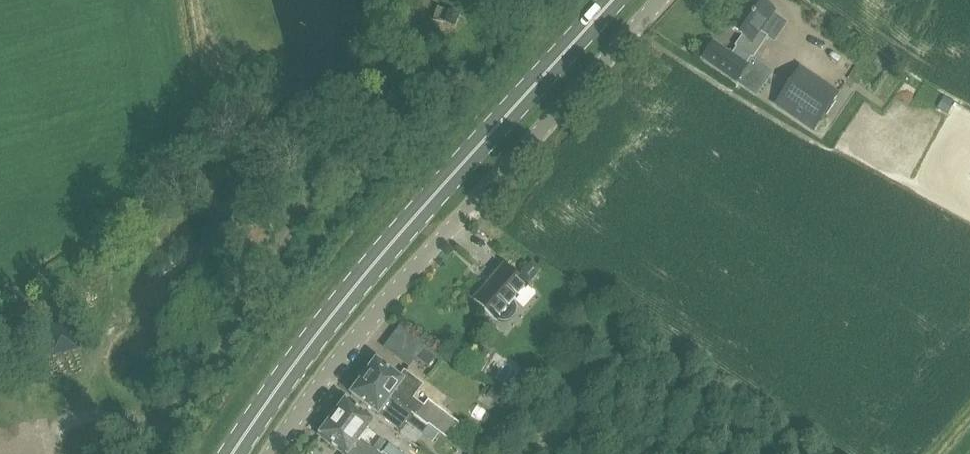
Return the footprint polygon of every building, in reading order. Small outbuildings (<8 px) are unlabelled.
[(702,59),(756,96),(773,72),(753,58),(767,37),(760,32),(773,13),(774,11),(758,0),(744,0),(738,9),(740,10),(728,27),(741,36),(734,46),(736,47),(731,54),(730,53),(728,55),(713,43),(702,59)] [(800,66),(773,105),(813,132),(839,93),(800,66)] [(532,262),(520,274),(530,283),(542,270),(532,262)] [(513,302),(523,290),(527,285),(505,265),(474,300),(496,320),(497,320),(500,321),(503,322),(506,322),(509,320),(515,314),(516,311),(516,307),(515,304),(514,303),(513,302)] [(423,347),(415,358),(428,367),(436,357),(423,347)] [(377,360),(363,378),(414,415),(428,425),(429,424),(439,432),(447,438),(459,422),(430,401),(426,406),(414,397),(423,383),(405,369),(399,376),(377,360)] [(363,378),(350,394),(377,414),(392,425),(397,417),(407,424),(408,422),(414,415),(363,378)] [(345,401),(332,418),(378,453),(385,443),(366,429),(372,421),(345,401)] [(422,433),(428,425),(414,415),(408,422),(422,433)] [(319,436),(343,453),(379,453),(378,453),(332,418),(319,436)] [(381,453),(402,453),(389,444),(381,453)]
